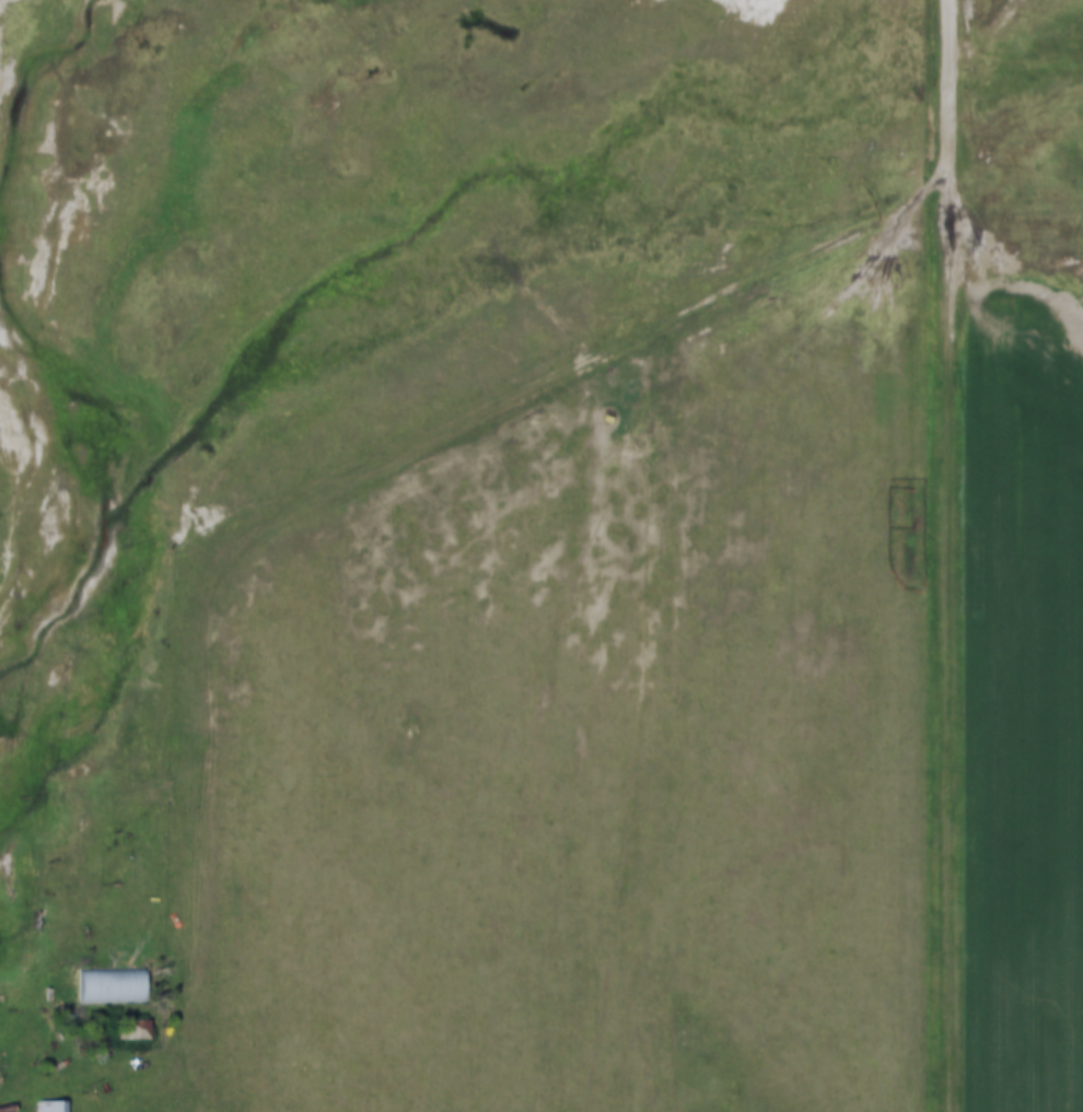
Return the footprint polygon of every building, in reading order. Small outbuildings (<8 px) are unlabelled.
[(78,967),(78,1001),(141,1000),(141,966),(78,967)] [(119,1040),(148,1040),(148,1020),(119,1020),(119,1040)]
